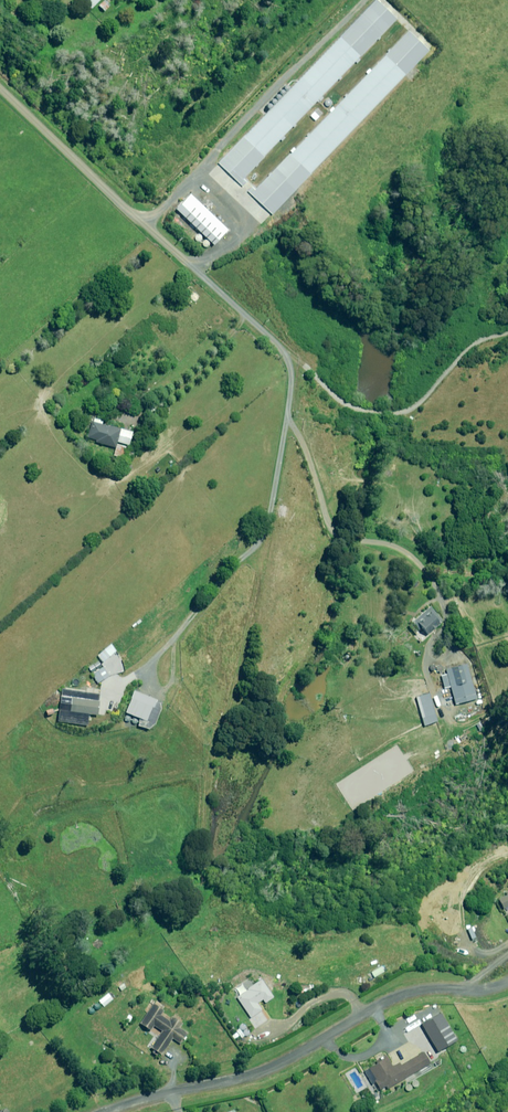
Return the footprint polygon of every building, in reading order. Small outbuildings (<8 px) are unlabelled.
[(81,1),(90,9),(99,0),(82,0),(81,1)] [(216,170),(238,190),(399,17),(380,0),(374,0),(216,170)] [(409,25),(248,199),(269,218),(430,45),(409,25)] [(197,200),(181,216),(218,251),(233,234),(197,200)] [(121,453),(123,453),(125,447),(115,445),(116,441),(128,445),(131,432),(101,423),(101,421),(92,419),(87,438),(95,440),(94,442),(115,448),(113,455),(118,456),(118,454),(121,455),(121,453)] [(429,607),(413,621),(425,635),(441,621),(429,607)] [(446,674),(440,676),(444,688),(450,687),(454,704),(476,699),(467,664),(445,670),(446,674)] [(148,727),(150,727),(160,703),(133,692),(124,714),(137,719),(135,725),(146,730),(148,727)] [(428,693),(417,696),(423,717),(420,718),(423,726),(436,722),(428,693)] [(97,695),(79,694),(79,698),(69,697),(68,713),(96,715),(97,695)] [(503,893),(504,895),(496,900),(502,909),(507,905),(507,890),(503,893)] [(260,1000),(263,1004),(272,997),(259,980),(235,998),(249,1018),(260,1010),(255,1004),(260,1000)] [(171,1038),(178,1043),(186,1033),(177,1026),(179,1024),(170,1017),(168,1020),(160,1014),(161,1011),(152,1004),(138,1023),(148,1031),(152,1025),(161,1032),(149,1048),(159,1055),(171,1038)] [(435,1051),(445,1045),(444,1043),(448,1041),(449,1043),(455,1040),(439,1013),(419,1024),(435,1051)] [(380,1060),(367,1068),(379,1089),(384,1086),(385,1088),(428,1064),(421,1052),(399,1065),(397,1062),(391,1066),(384,1055),(379,1058),(380,1060)]
